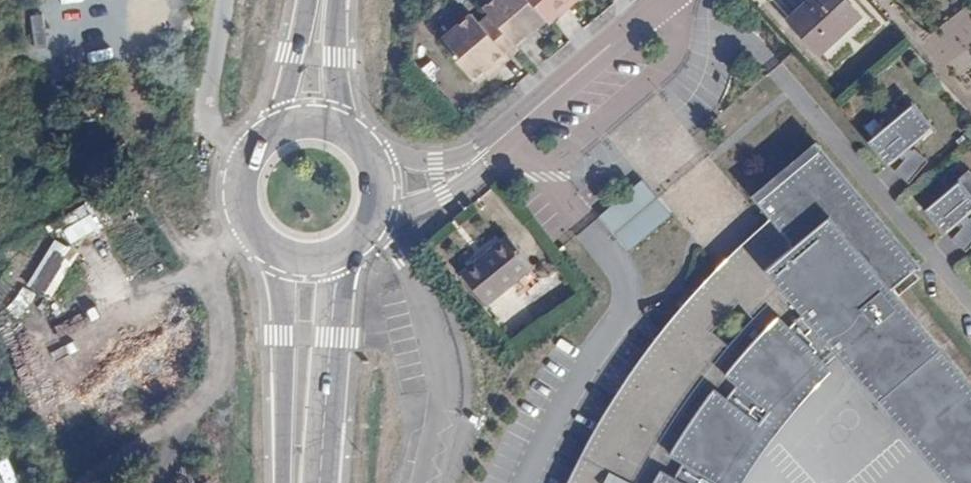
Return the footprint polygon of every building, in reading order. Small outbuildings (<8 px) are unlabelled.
[(548,21),(529,0),(498,0),(485,11),(492,18),(521,52),(534,40),(530,37),(538,30),(548,21)] [(548,21),(551,25),(573,6),(569,1),(570,0),(529,0),(548,21)] [(788,20),(819,55),(860,18),(843,0),(810,0),(788,20)] [(521,52),(492,18),(482,27),(476,20),(445,47),(477,83),(483,77),(495,67),(499,71),(521,52)] [(538,30),(530,37),(534,40),(541,34),(538,30)] [(432,79),(443,72),(431,55),(421,62),(432,79)] [(495,67),(483,77),(487,81),(499,71),(495,67)] [(916,101),(870,139),(890,163),(905,151),(908,155),(896,169),(910,181),(930,159),(916,147),(914,149),(911,146),(936,126),(916,101)] [(660,465),(671,469),(680,456),(668,448),(685,423),(698,404),(713,385),(724,391),(736,378),(724,368),(742,349),(755,333),(774,318),(793,303),(762,266),(829,215),(892,289),(912,273),(920,266),(815,142),(751,196),(770,218),(733,253),(719,268),(707,280),(692,296),(679,310),(682,312),(669,325),(653,343),(646,352),(639,361),(622,384),(599,419),(588,440),(580,456),(571,475),(567,482),(650,482),(660,465)] [(927,208),(947,232),(962,220),(965,224),(953,238),(967,250),(970,246),(970,217),(970,218),(968,215),(970,212),(970,171),(927,208)] [(656,194),(642,179),(599,218),(629,251),(673,212),(656,194)] [(80,249),(96,220),(76,209),(61,237),(57,234),(28,285),(52,298),(80,248),(80,249)] [(839,358),(945,482),(970,482),(970,383),(892,289),(829,215),(762,266),(793,303),(839,358)] [(533,274),(506,245),(485,263),(491,269),(512,294),(533,274)] [(460,285),(465,290),(491,269),(485,263),(460,285)] [(488,315),(512,294),(491,269),(465,290),(488,315)] [(793,303),(774,318),(755,333),(742,349),(724,368),(736,378),(724,391),(713,385),(698,404),(685,423),(668,448),(680,456),(671,469),(660,465),(650,482),(744,482),(746,479),(761,456),(779,431),(794,413),(810,395),(821,383),(828,377),(834,370),(830,366),(839,358),(793,303)] [(9,459),(0,462),(0,482),(19,482),(9,459)]
